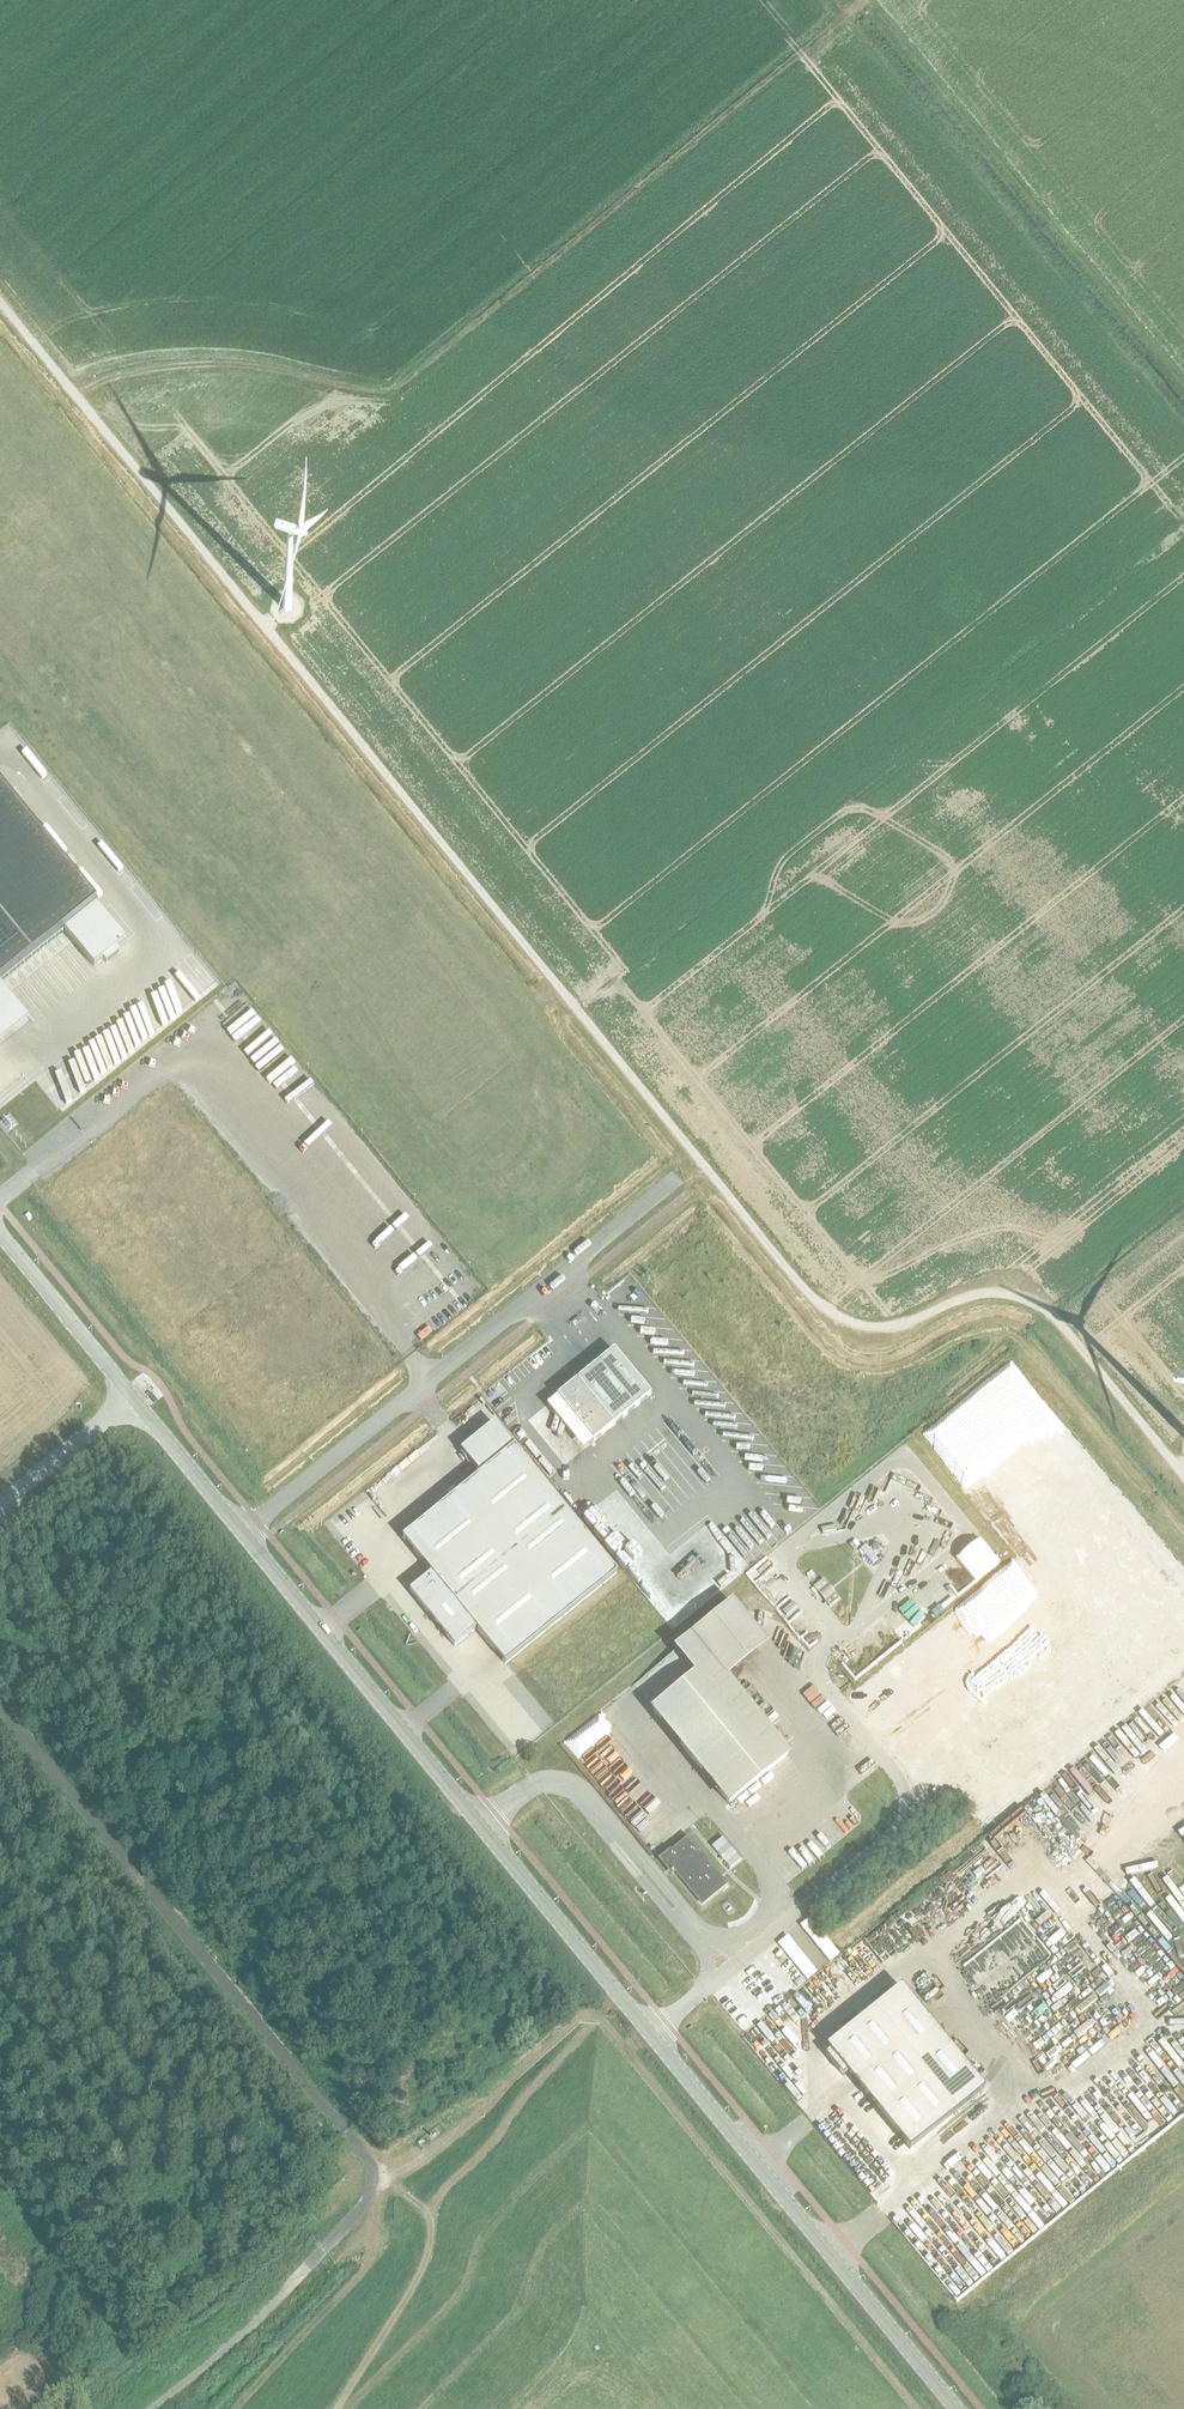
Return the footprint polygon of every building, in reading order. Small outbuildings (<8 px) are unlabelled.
[(64,930),(94,967),(103,960),(106,963),(120,952),(117,949),(125,942),(96,905),(97,904),(0,785),(0,983),(64,930)] [(400,1234),(404,1238),(416,1227),(412,1223),(400,1234)] [(422,1260),(435,1249),(431,1244),(418,1255),(422,1260)] [(547,1335),(559,1325),(550,1314),(540,1322),(545,1327),(542,1329),(547,1335)] [(425,1340),(437,1331),(432,1325),(420,1335),(425,1340)] [(614,1351),(557,1397),(594,1442),(651,1396),(614,1351)] [(525,1366),(519,1371),(528,1381),(534,1376),(525,1366)] [(480,1474),(403,1538),(431,1573),(409,1591),(454,1647),(477,1629),(505,1664),(617,1573),(494,1423),(461,1450),(480,1474)] [(88,1441),(100,1434),(97,1428),(85,1436),(88,1441)] [(872,1565),(882,1559),(873,1543),(862,1549),(872,1565)] [(959,1560),(946,1574),(951,1579),(964,1565),(959,1560)] [(814,1579),(821,1575),(816,1569),(810,1573),(814,1579)] [(813,1585),(830,1605),(840,1597),(824,1577),(813,1585)] [(673,1653),(693,1679),(653,1711),(729,1804),(788,1756),(726,1680),(769,1648),(735,1605),(687,1643),(673,1653)] [(911,1636),(925,1625),(910,1607),(896,1618),(911,1636)] [(812,1684),(803,1693),(814,1703),(823,1694),(812,1684)] [(853,1726),(849,1728),(847,1723),(837,1727),(843,1738),(855,1732),(853,1726)] [(849,1749),(846,1753),(856,1762),(859,1758),(849,1749)] [(754,1811),(764,1818),(772,1808),(762,1800),(754,1811)] [(722,1837),(710,1846),(728,1868),(739,1859),(722,1837)] [(670,1865),(703,1904),(726,1885),(688,1838),(662,1859),(668,1867),(670,1865)] [(915,1931),(929,1921),(924,1915),(911,1925),(915,1931)] [(813,1916),(803,1925),(834,1961),(843,1953),(813,1916)] [(811,1979),(821,1970),(791,1934),(780,1942),(811,1979)] [(1164,1997),(1183,1980),(1183,1972),(1172,1959),(1148,1980),(1164,1997)] [(867,1989),(876,1982),(872,1977),(863,1984),(867,1989)] [(810,2009),(813,1999),(798,1994),(795,2005),(810,2009)] [(1034,1995),(1013,2014),(1018,2020),(1039,2001),(1034,1995)] [(956,2110),(873,2009),(825,2047),(829,2052),(825,2055),(842,2077),(847,2073),(908,2149),(956,2110)] [(800,2041),(796,2043),(777,2010),(767,2017),(789,2054),(802,2046),(800,2041)] [(1069,2034),(1091,2017),(1087,2012),(1065,2029),(1069,2034)] [(758,2026),(746,2037),(765,2059),(777,2048),(758,2026)] [(1117,2041),(1094,2055),(1097,2060),(1120,2046),(1117,2041)] [(1084,2048),(1067,2055),(1069,2061),(1087,2054),(1084,2048)] [(772,2055),(767,2060),(775,2069),(780,2065),(772,2055)] [(1083,2056),(1071,2064),(1075,2070),(1087,2061),(1083,2056)] [(1030,2101),(1024,2106),(1039,2123),(1044,2118),(1030,2101)] [(1029,2135),(1019,2124),(1023,2121),(1019,2116),(1009,2125),(1023,2140),(1029,2135)] [(1046,2120),(1040,2125),(1053,2139),(1059,2134),(1046,2120)] [(1072,2124),(1067,2128),(1077,2138),(1081,2135),(1072,2124)] [(955,2143),(969,2135),(965,2129),(952,2137),(955,2143)] [(920,2153),(933,2144),(928,2137),(915,2147),(920,2153)] [(426,2149),(435,2142),(431,2138),(423,2144),(426,2149)] [(994,2150),(988,2155),(1003,2170),(1008,2165),(994,2150)] [(1084,2165),(1076,2157),(1072,2161),(1065,2153),(1059,2158),(1074,2175),(1084,2165)] [(987,2157),(982,2161),(998,2179),(1003,2174),(987,2157)] [(1040,2161),(1048,2171),(1053,2167),(1045,2157),(1040,2161)] [(1026,2160),(1021,2164),(1033,2179),(1038,2175),(1026,2160)] [(975,2191),(980,2186),(963,2167),(958,2171),(975,2191)] [(1086,2194),(1091,2191),(1080,2172),(1075,2175),(1086,2194)] [(954,2177),(939,2181),(942,2191),(956,2188),(954,2177)] [(1007,2178),(1002,2183),(1016,2197),(1021,2193),(1007,2178)] [(1060,2189),(1056,2192),(1067,2205),(1071,2201),(1060,2189)] [(956,2194),(951,2198),(963,2211),(967,2207),(956,2194)] [(1010,2226),(1015,2222),(998,2205),(993,2209),(1010,2226)] [(1032,2238),(1037,2235),(1028,2223),(1023,2226),(1032,2238)]
